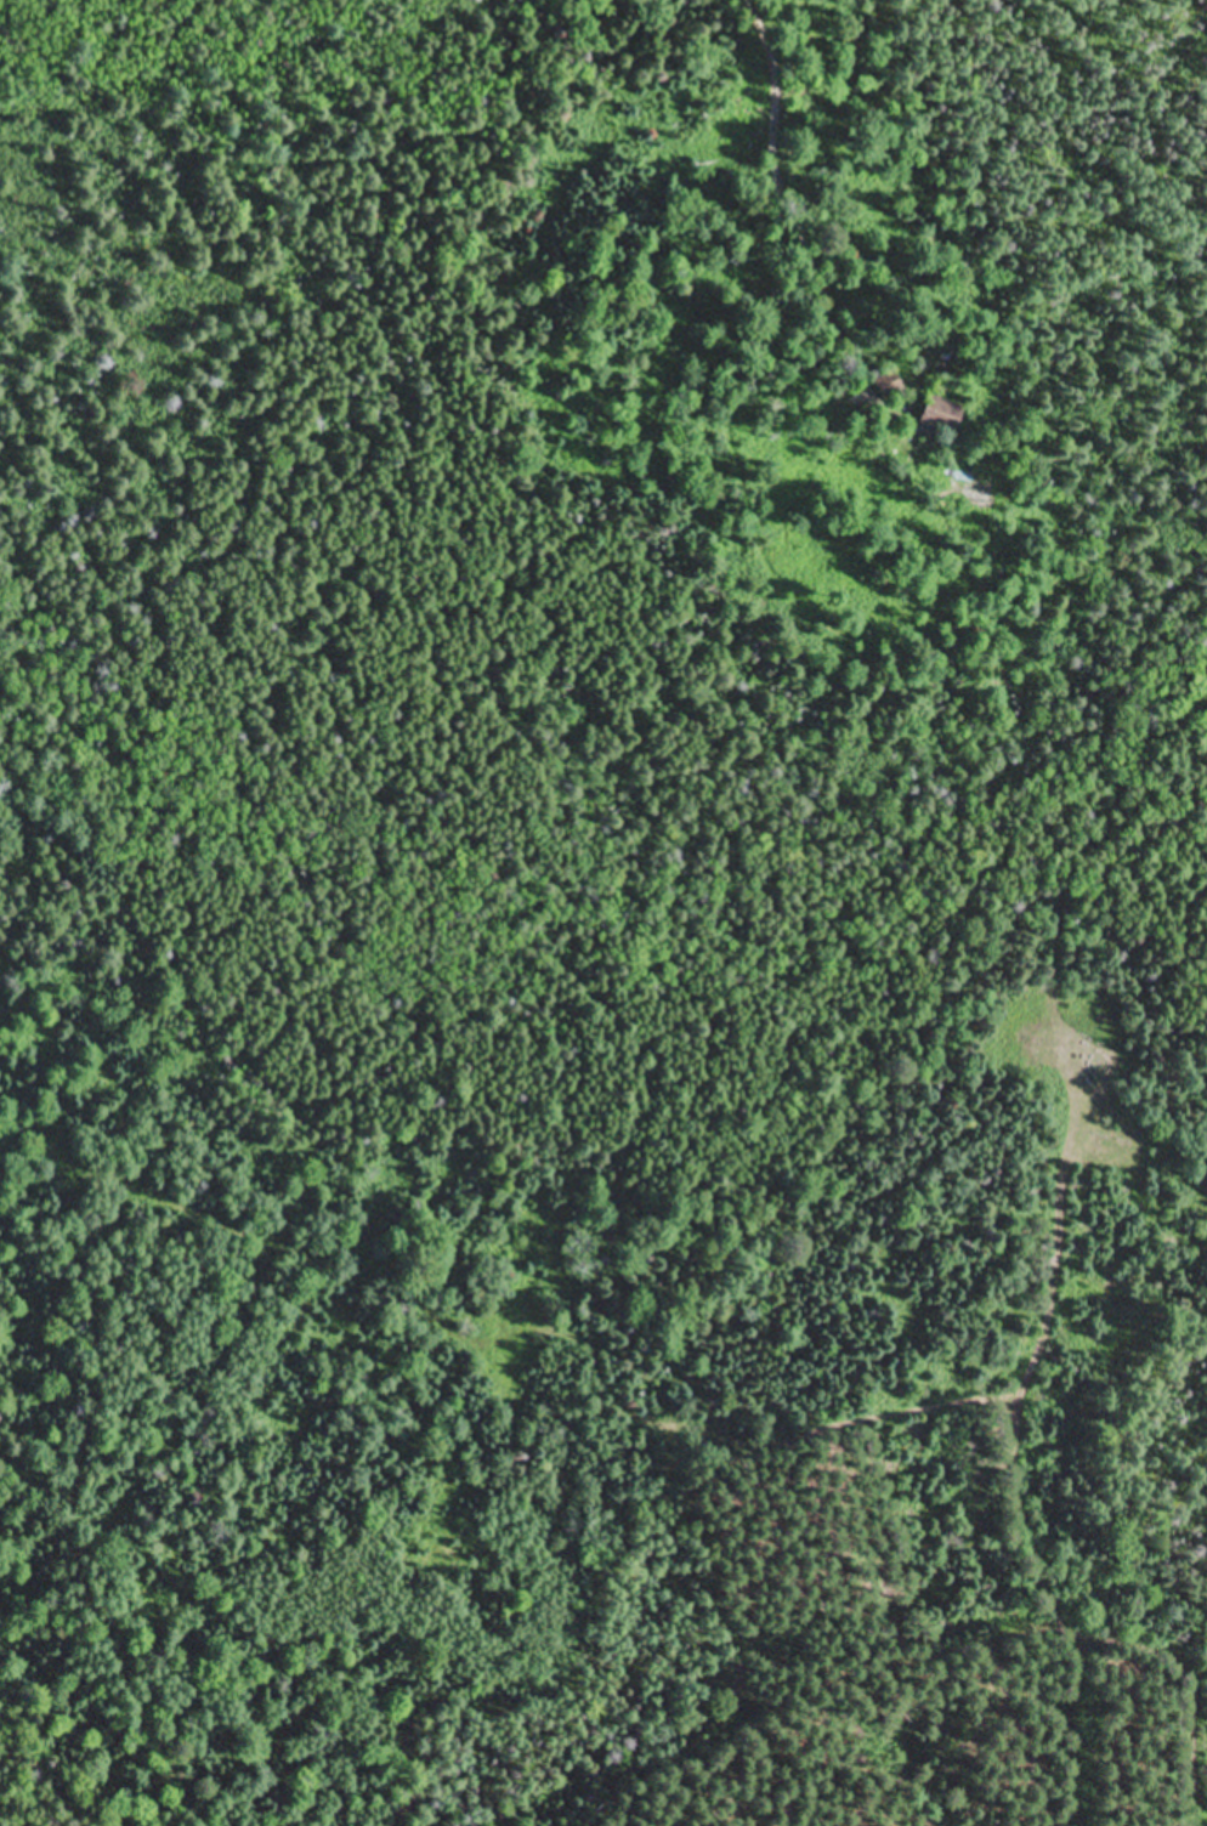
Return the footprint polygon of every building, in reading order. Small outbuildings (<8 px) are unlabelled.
[(934,444),(964,427),(948,397),(917,414),(934,444)]
